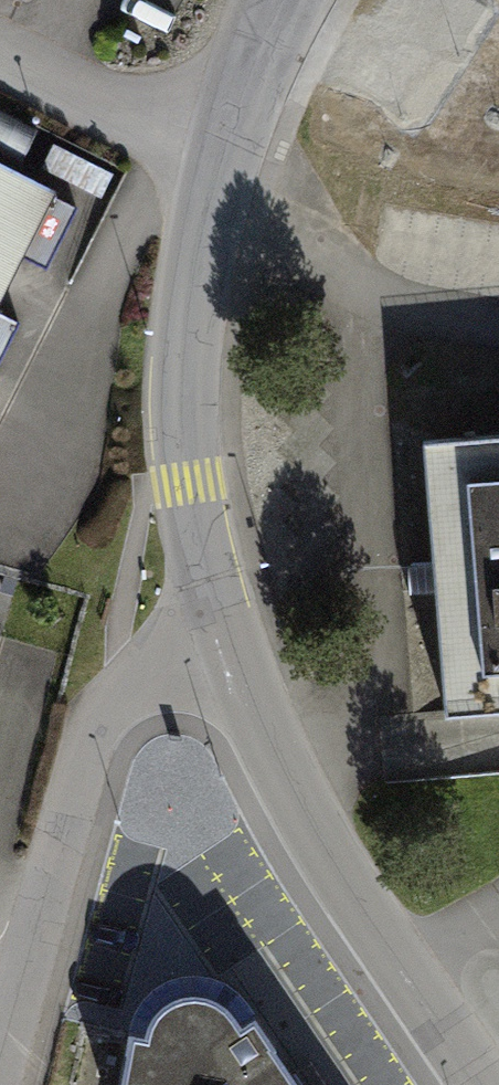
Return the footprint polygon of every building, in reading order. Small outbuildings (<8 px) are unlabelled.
[(0,162),(0,298),(22,255),(46,267),(76,207),(52,195),(55,189),(0,162)] [(18,322),(0,313),(0,358),(18,322)] [(445,713),(498,709),(498,434),(423,440),(445,713)] [(275,1046),(276,1045),(256,1014),(246,1001),(233,987),(221,980),(205,975),(190,975),(177,976),(163,982),(152,988),(138,1004),(133,1014),(128,1028),(118,1084),(301,1084),(275,1046)]
